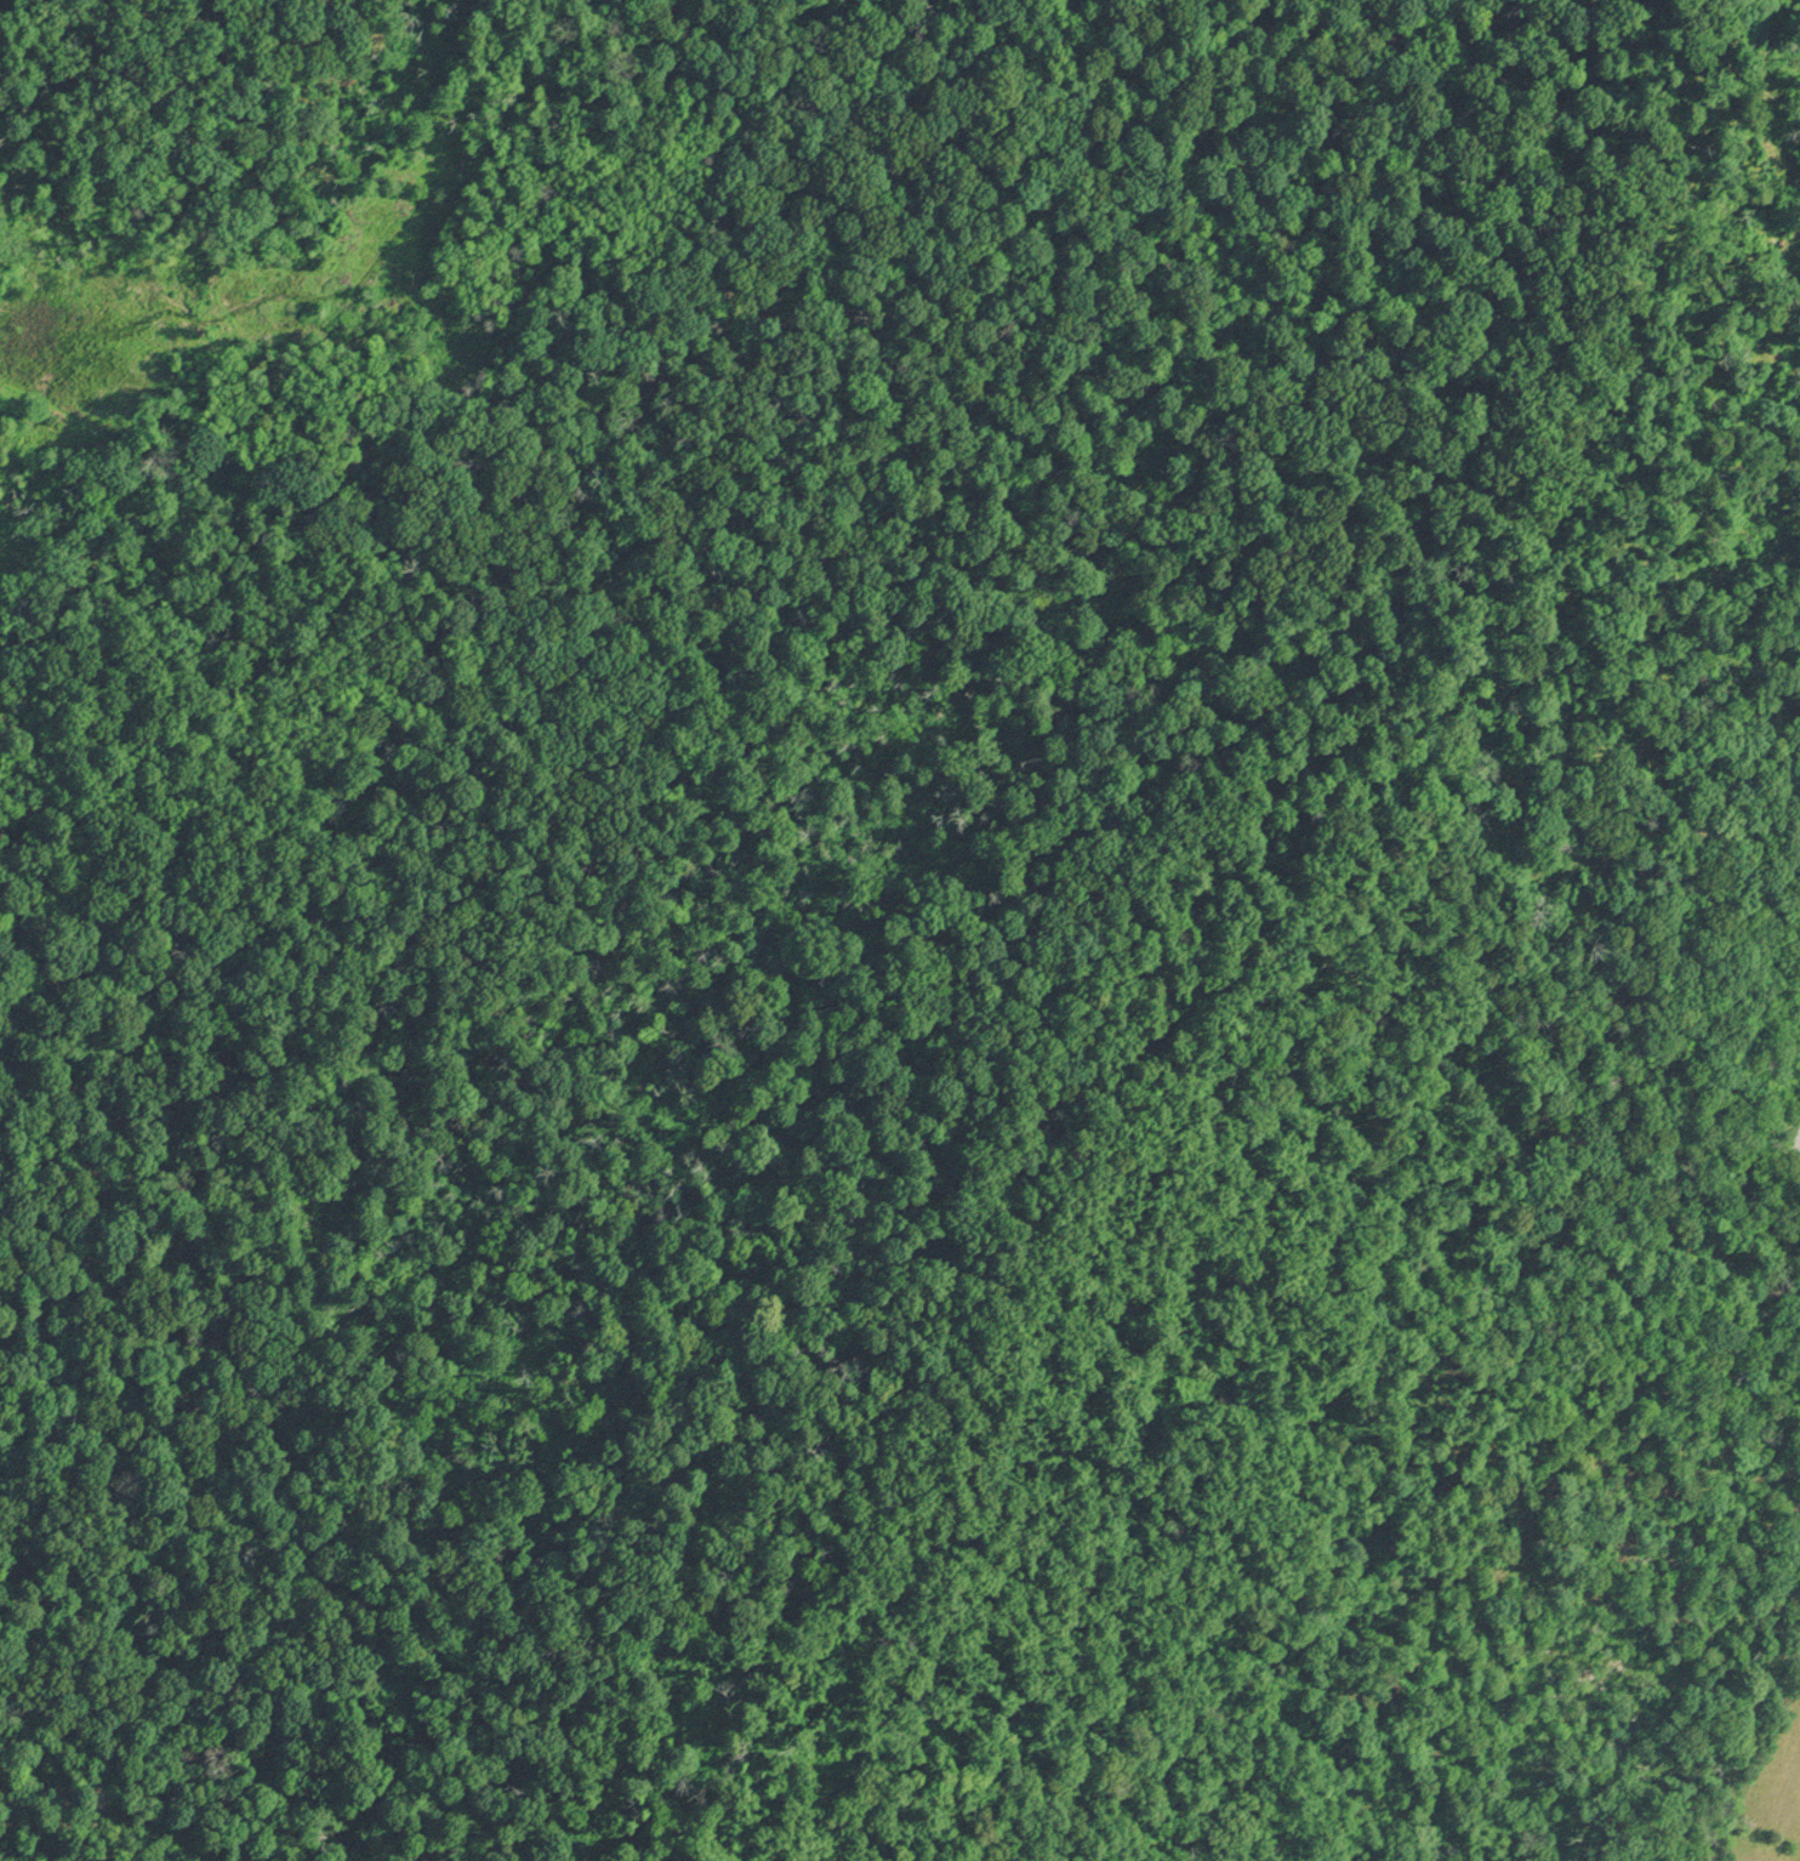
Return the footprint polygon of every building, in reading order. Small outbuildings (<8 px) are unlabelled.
[(1787,1144),(1799,1153),(1799,1124),(1787,1144)]
